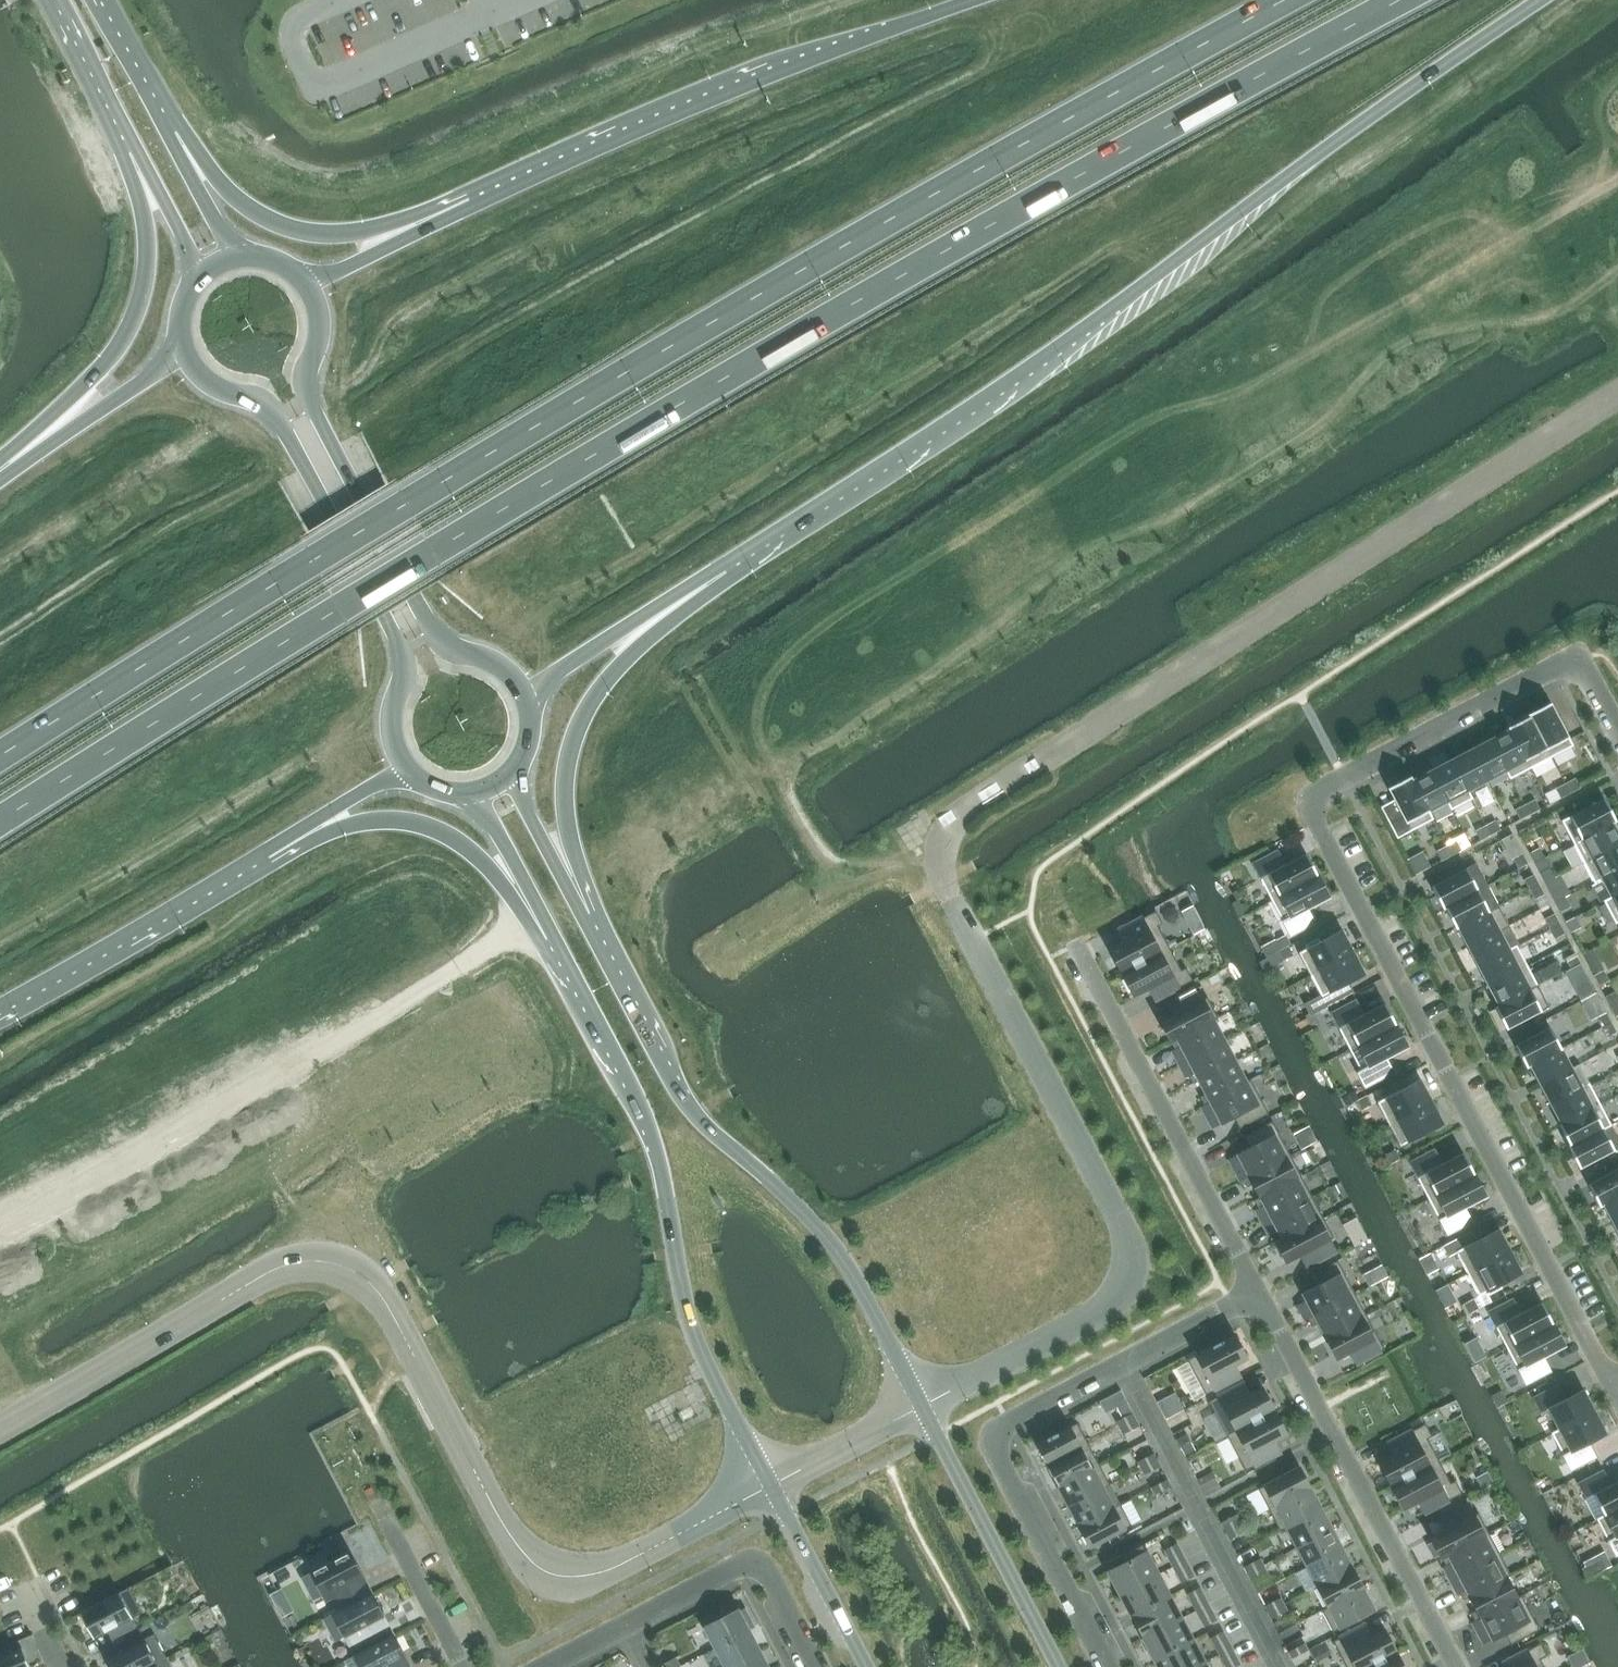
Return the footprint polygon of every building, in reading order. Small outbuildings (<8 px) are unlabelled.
[(1574,746),(1551,703),(1529,715),(1552,757),(1574,746)] [(1552,757),(1529,715),(1528,715),(1529,717),(1510,727),(1531,768),(1552,757)] [(1506,771),(1510,779),(1531,768),(1510,727),(1508,728),(1509,730),(1491,740),(1507,771),(1506,771)] [(1471,750),(1488,781),(1506,771),(1507,771),(1491,740),(1471,750)] [(1468,791),(1469,791),(1488,781),(1471,750),(1452,760),(1468,791)] [(1448,802),(1447,802),(1451,810),(1473,798),(1469,791),(1468,791),(1452,760),(1432,771),(1448,802)] [(1411,777),(1410,777),(1429,812),(1430,811),(1447,802),(1448,802),(1432,771),(1413,780),(1411,777)] [(1411,831),(1434,819),(1430,811),(1429,812),(1410,777),(1388,789),(1411,831)] [(1565,783),(1571,793),(1581,788),(1575,778),(1565,783)] [(1571,793),(1565,783),(1556,789),(1561,798),(1571,793)] [(1604,798),(1562,821),(1573,843),(1616,820),(1604,798)] [(1525,805),(1530,814),(1540,809),(1535,799),(1525,805)] [(1530,814),(1525,805),(1515,810),(1520,820),(1530,814)] [(1486,825),(1491,835),(1501,830),(1496,820),(1486,825)] [(1573,843),(1584,862),(1617,844),(1617,834),(1613,823),(1616,821),(1616,820),(1573,843)] [(1491,835),(1486,825),(1476,830),(1481,840),(1491,835)] [(1447,846),(1452,856),(1462,851),(1456,841),(1447,846)] [(1595,883),(1602,879),(1602,878),(1617,869),(1617,844),(1584,862),(1595,883)] [(1452,856),(1447,846),(1437,851),(1442,861),(1452,856)] [(1535,863),(1545,858),(1540,848),(1530,853),(1535,863)] [(1285,865),(1278,851),(1253,864),(1272,900),(1318,876),(1306,854),(1285,865)] [(1513,858),(1518,869),(1528,864),(1523,853),(1513,858)] [(1545,858),(1535,863),(1540,873),(1550,868),(1545,858)] [(1488,885),(1476,863),(1432,886),(1444,909),(1446,908),(1445,907),(1488,885)] [(1602,878),(1602,879),(1611,896),(1612,898),(1617,894),(1617,869),(1602,878)] [(1529,890),(1539,884),(1534,874),(1524,880),(1529,890)] [(1316,923),(1308,909),(1329,897),(1318,876),(1272,900),(1291,936),(1316,923)] [(1539,884),(1529,890),(1535,899),(1544,894),(1539,884)] [(1458,927),(1499,906),(1488,885),(1445,907),(1446,908),(1457,929),(1459,928),(1458,927)] [(1556,902),(1565,897),(1560,887),(1550,892),(1556,902)] [(1611,896),(1604,900),(1616,923),(1617,922),(1617,894),(1612,898),(1611,896)] [(1565,897),(1556,902),(1561,912),(1571,907),(1565,897)] [(1458,927),(1459,928),(1468,947),(1499,930),(1500,931),(1509,926),(1499,906),(1458,927)] [(1122,973),(1170,948),(1158,926),(1163,923),(1156,911),(1130,924),(1136,936),(1110,949),(1122,973)] [(1550,929),(1560,924),(1555,914),(1545,919),(1550,929)] [(1566,922),(1571,932),(1581,927),(1576,917),(1566,922)] [(1560,924),(1550,929),(1555,939),(1565,934),(1560,924)] [(1353,952),(1342,930),(1320,942),(1318,938),(1305,945),(1307,949),(1299,953),(1311,975),(1353,952)] [(1509,949),(1500,931),(1499,930),(1468,947),(1479,966),(1510,950),(1509,949)] [(1286,935),(1276,940),(1281,949),(1289,946),(1291,944),(1286,935)] [(1528,966),(1517,945),(1509,949),(1510,950),(1479,966),(1489,986),(1528,966)] [(1278,951),(1283,961),(1294,955),(1289,946),(1281,949),(1278,951)] [(1182,970),(1170,948),(1122,973),(1135,996),(1161,982),(1167,994),(1193,980),(1186,968),(1182,970)] [(1353,952),(1311,975),(1322,997),(1365,974),(1353,952)] [(1571,968),(1581,963),(1575,953),(1565,958),(1571,968)] [(1581,963),(1571,968),(1576,978),(1586,973),(1581,963)] [(1499,1004),(1499,1006),(1538,985),(1528,966),(1489,986),(1499,1004)] [(1594,975),(1599,985),(1609,980),(1604,970),(1594,975)] [(1538,985),(1499,1006),(1499,1004),(1495,1006),(1507,1029),(1550,1007),(1538,985)] [(1214,1019),(1214,1020),(1219,1017),(1208,997),(1203,999),(1197,988),(1174,1000),(1180,1011),(1161,1021),(1171,1042),(1214,1019)] [(1617,1002),(1617,997),(1615,991),(1605,996),(1610,1006),(1617,1002)] [(1307,1005),(1312,1015),(1322,1009),(1317,999),(1307,1005)] [(1396,1025),(1385,1003),(1364,1014),(1356,1000),(1331,1013),(1350,1049),(1396,1025)] [(1602,1027),(1612,1022),(1606,1012),(1597,1017),(1602,1027)] [(1181,1046),(1188,1059),(1225,1040),(1214,1020),(1214,1019),(1171,1042),(1175,1049),(1181,1046)] [(1612,1022),(1602,1027),(1607,1037),(1617,1032),(1612,1022)] [(1365,1087),(1394,1072),(1387,1058),(1408,1047),(1396,1025),(1350,1049),(1361,1070),(1357,1072),(1365,1087)] [(1530,1065),(1561,1048),(1550,1027),(1515,1045),(1527,1068),(1531,1066),(1530,1065)] [(1188,1059),(1195,1073),(1189,1076),(1193,1084),(1199,1080),(1235,1061),(1225,1040),(1188,1059)] [(1541,1084),(1572,1068),(1561,1048),(1530,1065),(1531,1066),(1541,1084)] [(1210,1100),(1246,1081),(1235,1061),(1199,1080),(1206,1093),(1200,1097),(1204,1105),(1210,1101),(1210,1100)] [(1579,1064),(1572,1068),(1541,1084),(1551,1104),(1582,1088),(1582,1087),(1589,1083),(1579,1064)] [(1210,1100),(1210,1101),(1222,1123),(1240,1114),(1246,1125),(1269,1113),(1251,1079),(1246,1081),(1210,1100)] [(1432,1102),(1420,1080),(1378,1102),(1389,1124),(1432,1102)] [(1600,1103),(1589,1083),(1582,1087),(1582,1088),(1551,1104),(1561,1123),(1561,1124),(1600,1103)] [(1357,1100),(1362,1110),(1372,1105),(1367,1095),(1357,1100)] [(1432,1102),(1389,1124),(1401,1146),(1443,1123),(1432,1102)] [(1603,1128),(1604,1129),(1612,1125),(1600,1103),(1561,1124),(1561,1123),(1559,1124),(1570,1144),(1571,1146),(1603,1128)] [(1250,1176),(1291,1155),(1273,1121),(1250,1133),(1256,1144),(1238,1154),(1249,1176),(1250,1176)] [(1571,1146),(1570,1144),(1568,1145),(1580,1168),(1615,1150),(1604,1129),(1603,1128),(1571,1146)] [(1385,1154),(1390,1164),(1401,1159),(1395,1149),(1385,1154)] [(1442,1163),(1435,1149),(1410,1163),(1429,1199),(1475,1174),(1463,1152),(1442,1163)] [(1261,1197),(1302,1176),(1291,1155),(1250,1176),(1249,1176),(1243,1179),(1247,1187),(1254,1184),(1260,1197),(1261,1197)] [(1604,1205),(1604,1204),(1617,1196),(1617,1168),(1588,1184),(1600,1207),(1604,1205)] [(1004,1182),(1010,1192),(1027,1183),(1022,1173),(1004,1182)] [(1447,1235),(1473,1221),(1465,1207),(1486,1196),(1475,1174),(1429,1199),(1447,1235)] [(1272,1218),(1313,1197),(1302,1176),(1261,1197),(1260,1197),(1254,1200),(1258,1208),(1265,1205),(1272,1218)] [(1604,1204),(1604,1205),(1614,1223),(1617,1221),(1617,1196),(1604,1204)] [(1272,1218),(1279,1232),(1273,1235),(1276,1242),(1324,1217),(1313,1197),(1272,1218)] [(1334,1238),(1324,1217),(1276,1242),(1287,1262),(1306,1252),(1312,1264),(1336,1252),(1330,1240),(1334,1238)] [(1510,1251),(1499,1229),(1477,1241),(1456,1251),(1457,1252),(1468,1273),(1510,1251)] [(1477,1241),(1472,1231),(1443,1246),(1449,1256),(1457,1252),(1456,1251),(1477,1241)] [(1489,1295),(1503,1288),(1501,1284),(1522,1273),(1510,1251),(1468,1273),(1479,1295),(1487,1291),(1489,1295)] [(1303,1293),(1315,1315),(1356,1294),(1338,1260),(1315,1272),(1321,1283),(1303,1293)] [(1453,1300),(1472,1291),(1463,1274),(1445,1283),(1453,1300)] [(1326,1336),(1367,1315),(1356,1294),(1315,1315),(1308,1318),(1312,1326),(1319,1323),(1326,1336)] [(1464,1304),(1469,1314),(1479,1308),(1474,1298),(1464,1304)] [(1521,1313),(1513,1299),(1488,1312),(1507,1348),(1553,1324),(1542,1302),(1521,1313)] [(1362,1361),(1385,1349),(1367,1315),(1326,1336),(1338,1359),(1356,1349),(1362,1361)] [(1507,1348),(1526,1384),(1551,1371),(1544,1357),(1565,1345),(1553,1324),(1507,1348)] [(1206,1395),(1234,1380),(1228,1368),(1247,1358),(1235,1334),(1187,1359),(1206,1395)] [(1541,1413),(1549,1409),(1559,1429),(1560,1430),(1595,1411),(1583,1389),(1566,1399),(1559,1385),(1533,1398),(1541,1413)] [(1227,1436),(1275,1411),(1262,1387),(1243,1397),(1237,1386),(1209,1401),(1227,1436)] [(1501,1390),(1491,1395),(1497,1407),(1508,1401),(1501,1390)] [(1175,1392),(1157,1402),(1166,1418),(1184,1409),(1175,1392)] [(1127,1402),(1117,1407),(1122,1418),(1133,1412),(1127,1402)] [(1287,1434),(1275,1411),(1227,1436),(1245,1470),(1274,1455),(1268,1444),(1287,1434)] [(1560,1430),(1559,1429),(1552,1433),(1571,1470),(1596,1456),(1589,1442),(1606,1433),(1595,1411),(1560,1430)] [(1120,1427),(1136,1419),(1133,1412),(1122,1418),(1116,1421),(1120,1427)] [(1136,1419),(1120,1427),(1123,1434),(1139,1425),(1136,1419)] [(1089,1443),(1078,1422),(1069,1427),(1067,1423),(1055,1429),(1057,1433),(1036,1444),(1048,1465),(1089,1443)] [(1439,1460),(1428,1438),(1432,1436),(1426,1423),(1399,1437),(1405,1449),(1380,1462),(1392,1485),(1439,1460)] [(1186,1434),(1176,1439),(1185,1455),(1194,1450),(1186,1434)] [(1059,1486),(1100,1464),(1089,1443),(1048,1465),(1059,1486)] [(1141,1468),(1157,1459),(1154,1453),(1138,1461),(1141,1468)] [(1157,1459),(1141,1468),(1144,1474),(1161,1466),(1157,1459)] [(1451,1483),(1439,1460),(1392,1485),(1404,1509),(1430,1495),(1436,1507),(1462,1493),(1456,1480),(1451,1483)] [(1103,1488),(1110,1484),(1100,1464),(1059,1486),(1069,1506),(1103,1488)] [(1258,1488),(1269,1510),(1310,1488),(1299,1467),(1258,1488)] [(1594,1495),(1604,1514),(1605,1515),(1617,1509),(1617,1480),(1611,1484),(1603,1470),(1578,1484),(1586,1499),(1594,1495)] [(1212,1473),(1198,1480),(1204,1491),(1218,1483),(1212,1473)] [(1167,1479),(1151,1487),(1155,1494),(1171,1485),(1167,1479)] [(1114,1507),(1113,1507),(1103,1488),(1069,1506),(1079,1525),(1114,1507)] [(1281,1531),(1287,1528),(1287,1527),(1321,1509),(1310,1488),(1269,1510),(1281,1531)] [(1120,1503),(1113,1507),(1114,1507),(1079,1525),(1090,1547),(1132,1525),(1120,1503)] [(1434,1556),(1440,1553),(1442,1557),(1489,1533),(1479,1512),(1474,1515),(1468,1503),(1445,1516),(1451,1527),(1431,1537),(1434,1542),(1428,1545),(1434,1556)] [(1287,1527),(1287,1528),(1297,1546),(1332,1528),(1321,1509),(1287,1527)] [(1604,1514),(1597,1518),(1616,1555),(1617,1554),(1617,1509),(1605,1515),(1604,1514)] [(1226,1533),(1242,1524),(1239,1518),(1223,1526),(1226,1533)] [(1242,1524),(1226,1533),(1230,1539),(1246,1530),(1242,1524)] [(1332,1528),(1297,1546),(1308,1566),(1342,1548),(1332,1528)] [(1452,1561),(1459,1575),(1500,1553),(1489,1533),(1442,1557),(1446,1565),(1452,1561)] [(1169,1558),(1181,1551),(1177,1543),(1164,1550),(1169,1558)] [(1111,1561),(1114,1567),(1108,1571),(1159,1666),(1207,1666),(1142,1544),(1111,1561)] [(1342,1548),(1308,1566),(1318,1586),(1352,1568),(1342,1548)] [(1181,1551),(1169,1558),(1173,1566),(1186,1559),(1181,1551)] [(335,1597),(342,1609),(342,1610),(370,1595),(360,1575),(362,1574),(359,1569),(360,1568),(354,1557),(353,1557),(351,1552),(329,1563),(325,1556),(308,1565),(312,1572),(302,1577),(314,1599),(324,1594),(327,1601),(335,1597)] [(1507,1577),(1511,1575),(1500,1553),(1459,1575),(1466,1589),(1460,1592),(1464,1600),(1470,1596),(1507,1577)] [(1248,1573),(1264,1565),(1260,1558),(1244,1567),(1248,1573)] [(1177,1574),(1190,1567),(1186,1559),(1173,1566),(1177,1574)] [(1588,1565),(1582,1568),(1587,1578),(1597,1572),(1592,1563),(1588,1565)] [(1264,1565),(1248,1573),(1251,1579),(1267,1571),(1264,1565)] [(1190,1567),(1177,1574),(1181,1582),(1194,1576),(1190,1567)] [(1318,1586),(1329,1606),(1329,1607),(1363,1589),(1352,1568),(1318,1586)] [(1517,1597),(1507,1577),(1470,1596),(1477,1610),(1471,1613),(1475,1620),(1481,1617),(1517,1597)] [(108,1631),(113,1642),(139,1628),(133,1618),(143,1612),(130,1587),(81,1613),(95,1638),(108,1631)] [(1192,1602),(1205,1595),(1200,1587),(1188,1594),(1192,1602)] [(282,1588),(271,1594),(275,1602),(286,1596),(282,1588)] [(1329,1607),(1329,1606),(1322,1610),(1333,1632),(1374,1610),(1363,1589),(1329,1607)] [(392,1637),(392,1636),(382,1617),(384,1616),(381,1610),(382,1610),(376,1598),(375,1599),(372,1593),(370,1595),(342,1610),(342,1609),(324,1619),(336,1641),(345,1636),(349,1642),(360,1637),(366,1649),(367,1650),(392,1637)] [(1205,1595),(1192,1602),(1196,1610),(1209,1603),(1205,1595)] [(1522,1595),(1517,1597),(1481,1617),(1493,1639),(1511,1630),(1517,1641),(1540,1629),(1522,1595)] [(1268,1612),(1284,1604),(1281,1597),(1265,1606),(1268,1612)] [(1200,1618),(1213,1611),(1209,1603),(1196,1610),(1200,1618)] [(1284,1604),(1268,1612),(1271,1619),(1288,1610),(1284,1604)] [(750,1629),(749,1628),(754,1626),(745,1609),(740,1611),(739,1609),(719,1619),(716,1614),(702,1622),(715,1647),(750,1629)] [(1213,1611),(1200,1618),(1204,1626),(1217,1619),(1213,1611)] [(1384,1628),(1365,1638),(1359,1627),(1333,1641),(1347,1666),(1368,1666),(1396,1652),(1384,1628)] [(167,1658),(154,1633),(144,1639),(139,1628),(113,1642),(119,1652),(105,1659),(110,1666),(149,1666),(167,1658)] [(760,1649),(750,1629),(715,1647),(725,1666),(726,1666),(760,1649)] [(1215,1646),(1228,1639),(1223,1631),(1211,1638),(1215,1646)] [(392,1637),(367,1650),(366,1649),(346,1660),(349,1666),(408,1666),(403,1659),(406,1657),(403,1652),(404,1651),(398,1640),(397,1640),(394,1635),(392,1636),(392,1637)] [(1228,1639),(1215,1646),(1219,1654),(1232,1647),(1228,1639)] [(19,1640),(0,1648),(0,1666),(31,1666),(19,1640)] [(1305,1643),(1289,1652),(1292,1658),(1308,1649),(1305,1643)] [(1541,1659),(1548,1655),(1541,1643),(1515,1656),(1520,1666),(1545,1666),(1541,1659)] [(683,1658),(687,1666),(719,1666),(722,1665),(712,1645),(683,1658)] [(1223,1662),(1236,1655),(1232,1647),(1219,1654),(1223,1662)] [(767,1662),(768,1662),(761,1650),(760,1649),(726,1666),(769,1666),(767,1662)] [(1368,1666),(1404,1666),(1396,1652),(1368,1666)] [(1223,1662),(1226,1666),(1233,1666),(1240,1663),(1236,1655),(1223,1662)] [(680,1665),(676,1657),(663,1663),(665,1666),(677,1666),(680,1665)] [(149,1666),(172,1666),(167,1658),(149,1666)]
